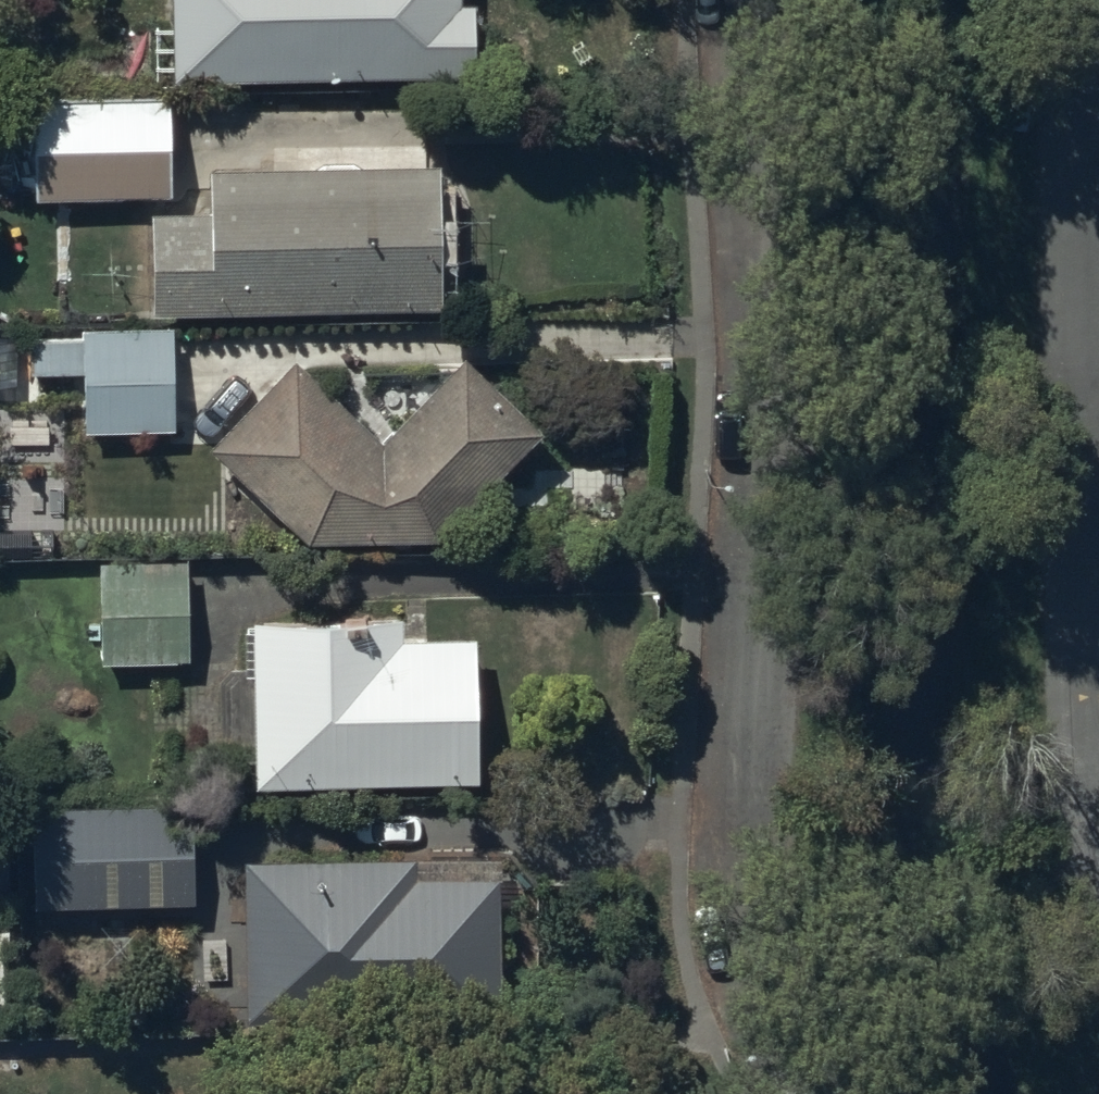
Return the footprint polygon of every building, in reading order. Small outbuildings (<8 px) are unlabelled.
[(173,90),(473,86),(471,0),(172,0),(173,90)] [(33,103),(36,206),(170,204),(171,102),(33,103)] [(454,329),(453,187),(221,189),(221,231),(166,232),(166,331),(454,329)] [(173,335),(31,340),(33,382),(85,380),(87,437),(177,434),(173,335)] [(395,477),(304,392),(228,474),(323,561),(445,562),(544,455),(475,391),(395,477)] [(189,564),(101,567),(104,669),(192,666),(189,564)] [(476,784),(475,645),(401,645),(401,624),(257,625),(258,786),(476,784)] [(190,782),(29,786),(31,892),(193,887),(190,782)] [(494,996),(490,839),(240,845),(244,1002),(494,996)]
